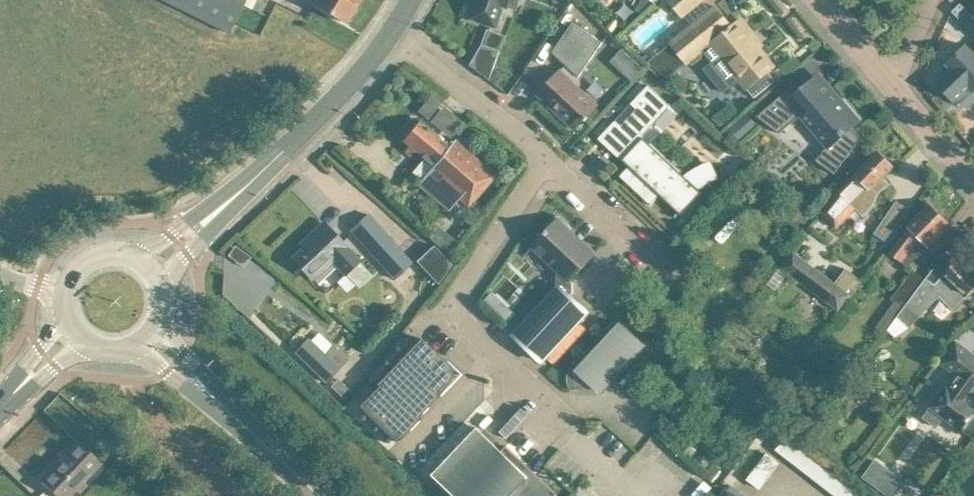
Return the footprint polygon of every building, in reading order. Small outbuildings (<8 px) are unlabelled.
[(228,34),(245,0),(160,0),(228,34)] [(314,3),(346,22),(359,0),(316,0),(314,3)] [(510,0),(478,0),(471,19),(496,27),(503,6),(507,8),(510,0)] [(643,5),(647,8),(657,0),(647,0),(643,5)] [(683,17),(685,15),(703,1),(704,0),(670,0),(683,17)] [(692,24),(671,42),(688,64),(710,46),(721,60),(706,72),(724,96),(740,83),(753,99),(775,81),(773,77),(768,71),(774,66),(750,36),(753,34),(741,19),(732,27),(715,6),(710,10),(703,1),(685,15),(692,24)] [(560,71),(540,92),(560,110),(557,113),(575,129),(584,119),(585,121),(588,117),(587,116),(597,105),(578,87),(581,84),(581,77),(580,76),(603,42),(573,22),(552,52),(567,65),(561,71),(560,71)] [(506,35),(488,29),(482,44),(500,50),(506,35)] [(971,50),(966,45),(947,64),(951,69),(937,83),(955,102),(969,88),(973,93),(973,47),(971,50)] [(782,132),(801,115),(828,145),(817,160),(835,174),(861,139),(851,128),(859,121),(844,103),(841,106),(817,77),(799,93),(793,86),(758,117),(781,133),(782,132)] [(648,85),(632,103),(637,108),(621,125),(615,120),(598,138),(620,160),(622,157),(623,158),(622,159),(623,160),(624,159),(630,165),(620,176),(651,205),(661,194),(679,210),(675,217),(676,217),(679,211),(686,203),(693,196),(697,193),(701,190),(709,185),(719,181),(724,179),(723,178),(722,178),(712,160),(683,176),(680,173),(683,171),(651,142),(650,143),(642,136),(671,106),(648,85)] [(431,96),(418,111),(427,119),(440,103),(431,96)] [(455,139),(449,146),(420,121),(403,141),(424,158),(412,172),(417,176),(414,180),(449,210),(460,197),(469,205),(496,174),(455,139)] [(748,135),(737,121),(727,130),(738,143),(748,135)] [(839,190),(820,211),(837,228),(857,208),(863,214),(863,216),(868,212),(871,209),(874,205),(876,201),(878,197),(878,195),(889,183),(883,178),(893,167),(878,151),(856,174),(855,173),(839,190)] [(902,261),(909,266),(927,246),(928,247),(951,224),(931,204),(908,227),(909,227),(889,252),(902,261)] [(368,212),(348,230),(393,280),(413,261),(368,212)] [(569,230),(571,228),(570,225),(565,221),(563,218),(557,215),(545,228),(547,230),(533,246),(560,271),(557,274),(557,283),(558,286),(513,335),(542,362),(589,312),(570,295),(572,292),(572,282),(570,281),(593,257),(571,236),(573,233),(569,230)] [(308,243),(292,258),(313,280),(314,279),(316,282),(334,265),(344,276),(346,275),(355,284),(360,285),(364,284),(373,275),(359,261),(362,259),(348,244),(346,246),(324,223),(306,240),(308,243)] [(434,245),(417,260),(438,283),(452,264),(434,245)] [(781,265),(767,283),(776,290),(789,273),(839,310),(849,297),(851,298),(863,281),(847,269),(837,282),(794,250),(782,266),(781,265)] [(898,316),(909,327),(940,296),(953,309),(973,289),(973,272),(959,258),(944,274),(934,267),(925,279),(898,316)] [(898,316),(925,279),(913,270),(892,299),(894,302),(876,327),(885,333),(898,316)] [(612,322),(573,364),(570,369),(569,371),(568,377),(568,382),(568,385),(571,390),(596,389),(607,377),(611,381),(645,345),(622,324),(618,327),(612,322)] [(308,339),(295,352),(325,381),(347,358),(335,346),(333,347),(318,332),(310,341),(308,339)] [(429,384),(435,377),(439,380),(441,380),(444,380),(447,379),(450,377),(451,374),(452,371),(451,367),(449,365),(421,338),(376,384),(379,386),(361,405),(397,441),(420,416),(419,415),(439,394),(429,384)] [(924,417),(937,427),(944,417),(961,430),(970,418),(969,417),(973,410),(973,405),(970,402),(973,396),(973,354),(957,342),(941,363),(957,375),(949,386),(947,384),(930,407),(931,408),(924,417)] [(344,398),(352,391),(338,378),(331,385),(344,398)] [(870,473),(791,413),(781,426),(859,487),(870,473)] [(433,475),(455,495),(556,495),(558,494),(507,446),(502,451),(477,427),(433,475)] [(101,464),(77,442),(41,479),(59,495),(70,495),(101,464)] [(747,480),(757,487),(777,461),(767,454),(747,480)] [(725,487),(718,495),(736,495),(725,487)]
